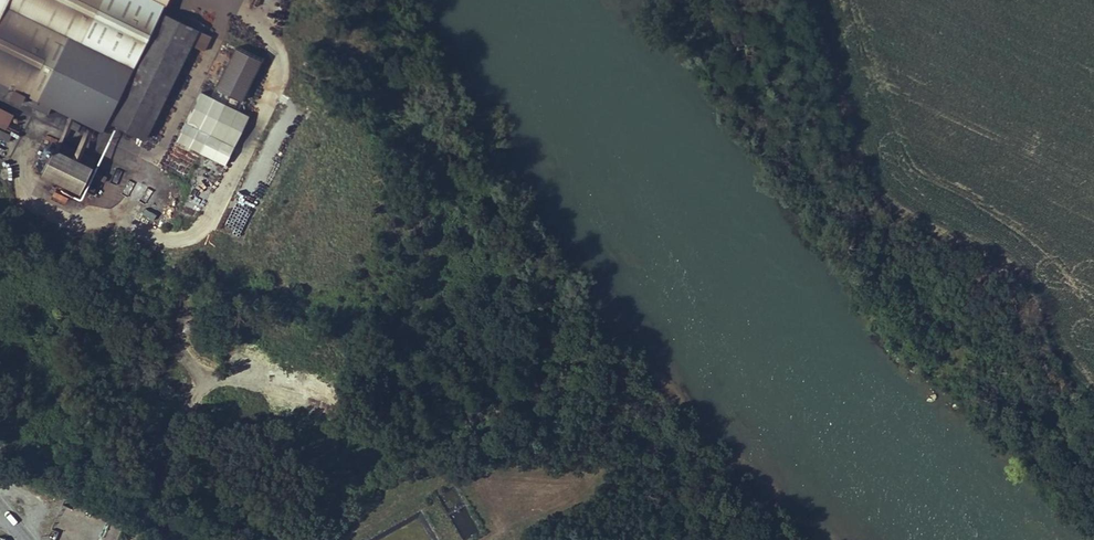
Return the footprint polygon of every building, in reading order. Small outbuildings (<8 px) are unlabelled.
[(0,19),(0,78),(101,128),(107,119),(144,137),(198,29),(159,9),(164,0),(10,0),(0,19)] [(216,91),(244,103),(262,61),(234,49),(216,91)] [(224,105),(201,155),(226,167),(250,116),(224,105)] [(46,140),(32,164),(69,185),(83,161),(46,140)] [(186,322),(184,330),(192,332),(194,325),(186,322)]
